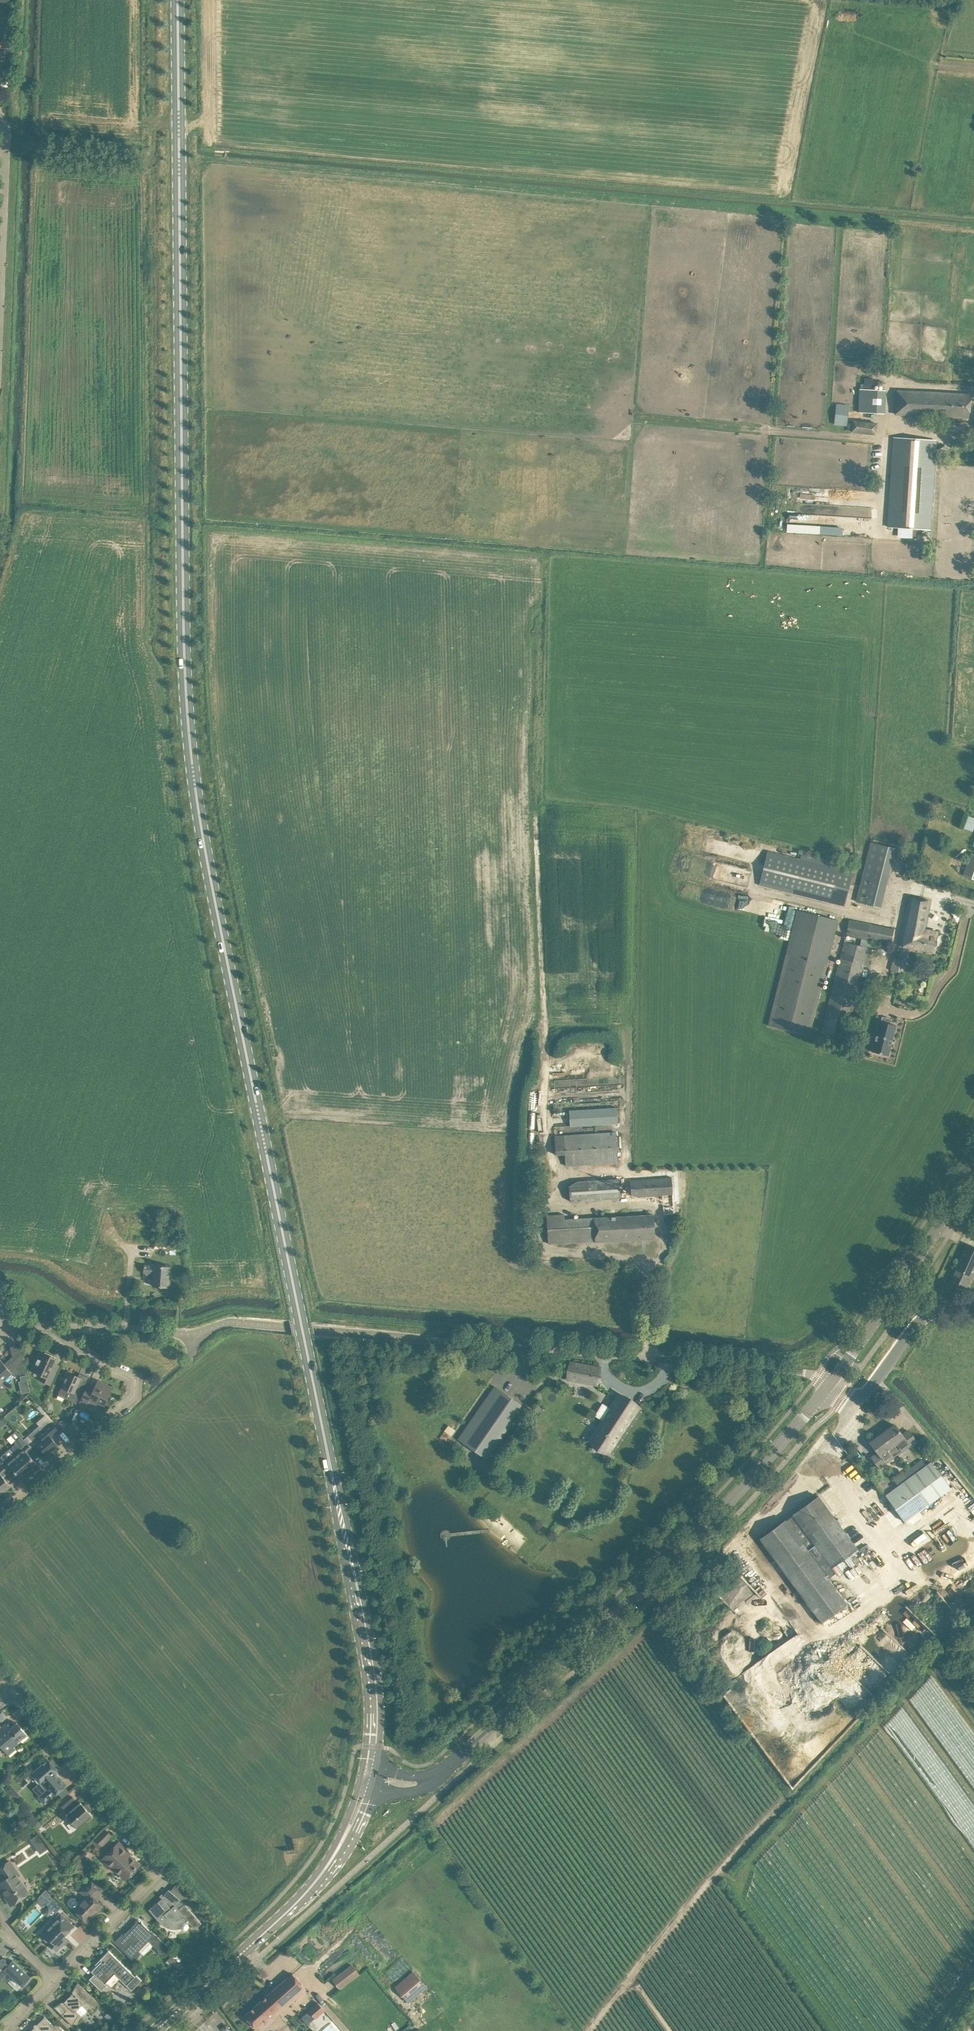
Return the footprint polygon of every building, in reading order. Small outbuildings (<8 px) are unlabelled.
[(872,391),(873,378),(865,378),(864,390),(861,390),(860,413),(885,415),(886,391),(872,391)] [(971,395),(953,393),(897,391),(895,414),(959,417),(969,418),(971,395)] [(836,404),(834,424),(847,426),(849,406),(836,404)] [(877,422),(853,420),(852,432),(876,434),(877,422)] [(941,456),(937,456),(938,441),(895,438),(889,527),(932,530),(936,460),(941,460),(941,456)] [(960,826),(973,831),(973,829),(973,817),(965,814),(960,826)] [(880,907),(889,875),(895,848),(873,842),(865,869),(857,901),(880,907)] [(853,872),(846,871),(848,863),(801,851),(799,859),(768,851),(759,884),(793,893),(845,906),(853,872)] [(969,866),(966,876),(973,879),(973,855),(969,866)] [(687,872),(743,885),(747,871),(690,858),(687,872)] [(722,905),(724,893),(709,891),(707,903),(722,905)] [(769,916),(771,910),(780,912),(784,901),(765,896),(759,913),(769,916)] [(929,900),(919,899),(910,897),(900,946),(934,952),(938,932),(924,929),(929,900)] [(809,1036),(838,921),(797,910),(768,1025),(809,1036)] [(826,1017),(821,1038),(844,1044),(849,1023),(851,1023),(865,965),(867,965),(870,955),(867,954),(869,948),(870,948),(872,939),(892,943),(895,929),(863,923),(850,920),(847,935),(862,938),(859,949),(844,946),(841,959),(826,1017)] [(891,970),(900,971),(902,958),(893,957),(891,970)] [(896,1025),(879,1021),(872,1051),(888,1055),(896,1025)] [(618,1123),(617,1107),(569,1110),(570,1126),(618,1123)] [(555,1155),(565,1155),(566,1165),(617,1162),(616,1132),(564,1135),(555,1136),(555,1155)] [(672,1178),(630,1181),(632,1197),(663,1195),(664,1214),(674,1213),(672,1178)] [(569,1186),(570,1201),(620,1197),(619,1179),(577,1181),(569,1186)] [(564,1214),(547,1215),(548,1233),(549,1243),(654,1237),(653,1228),(653,1215),(622,1217),(567,1220),(564,1220),(564,1214)] [(968,1244),(952,1281),(967,1288),(973,1275),(973,1276),(973,1247),(968,1244)] [(169,1287),(170,1279),(168,1279),(169,1266),(155,1265),(155,1266),(145,1265),(144,1273),(154,1273),(153,1286),(169,1287)] [(49,1383),(52,1378),(56,1369),(50,1367),(54,1359),(40,1352),(32,1369),(43,1375),(41,1379),(49,1383)] [(26,1373),(21,1353),(14,1355),(15,1358),(6,1366),(0,1359),(0,1378),(3,1381),(12,1373),(14,1375),(26,1373)] [(599,1368),(571,1363),(568,1378),(596,1383),(599,1368)] [(64,1381),(59,1391),(66,1395),(64,1399),(77,1404),(85,1386),(89,1377),(82,1374),(81,1378),(68,1372),(64,1381)] [(87,1388),(81,1401),(94,1407),(97,1401),(104,1404),(109,1406),(114,1402),(106,1398),(111,1387),(98,1381),(95,1387),(89,1384),(87,1388)] [(509,1422),(515,1413),(521,1405),(495,1387),(489,1395),(483,1404),(459,1440),(484,1457),(509,1422)] [(603,1421),(590,1442),(607,1453),(638,1405),(620,1393),(611,1408),(602,1403),(595,1415),(603,1421)] [(39,1404),(33,1408),(38,1414),(44,1409),(39,1404)] [(44,1409),(40,1413),(45,1418),(49,1414),(44,1409)] [(73,1414),(67,1411),(63,1420),(68,1423),(73,1414)] [(164,1431),(164,1432),(183,1434),(185,1434),(186,1429),(184,1429),(185,1423),(179,1423),(179,1422),(178,1422),(171,1422),(171,1421),(169,1421),(165,1421),(165,1426),(164,1431)] [(34,1430),(28,1435),(35,1444),(36,1443),(40,1447),(46,1455),(58,1444),(52,1438),(60,1432),(53,1424),(51,1422),(43,1429),(37,1434),(34,1430)] [(894,1424),(882,1433),(891,1445),(897,1453),(901,1450),(915,1440),(914,1438),(908,1430),(902,1435),(894,1424)] [(448,1425),(444,1431),(451,1436),(455,1430),(448,1425)] [(163,1441),(163,1443),(182,1445),(182,1444),(183,1440),(183,1437),(183,1434),(164,1432),(163,1437),(163,1441)] [(818,1451),(829,1436),(824,1432),(813,1448),(818,1451)] [(897,1453),(891,1445),(882,1433),(870,1442),(878,1452),(872,1457),(879,1466),(897,1453)] [(11,1452),(28,1470),(37,1463),(27,1452),(31,1448),(22,1438),(21,1436),(15,1440),(14,1441),(16,1443),(18,1445),(11,1452)] [(162,1449),(161,1454),(165,1455),(167,1455),(174,1456),(175,1456),(181,1456),(181,1451),(183,1451),(184,1446),(182,1446),(182,1445),(163,1443),(163,1444),(162,1444),(162,1449)] [(0,1457),(0,1464),(5,1470),(10,1466),(20,1478),(28,1470),(11,1452),(7,1455),(5,1453),(0,1457)] [(912,1473),(884,1494),(903,1521),(944,1490),(949,1487),(930,1460),(924,1464),(921,1460),(908,1469),(912,1473)] [(2,1493),(11,1485),(1,1474),(5,1470),(0,1464),(0,1490),(2,1493)] [(154,1472),(154,1474),(171,1482),(173,1482),(175,1478),(173,1477),(176,1472),(171,1470),(170,1469),(163,1466),(164,1466),(162,1465),(159,1464),(156,1469),(154,1472)] [(149,1482),(149,1483),(166,1492),(167,1491),(169,1487),(168,1487),(169,1485),(170,1485),(170,1484),(171,1482),(154,1474),(151,1478),(149,1482)] [(146,1489),(144,1494),(147,1495),(149,1496),(155,1499),(156,1500),(161,1502),(164,1497),(165,1498),(167,1493),(166,1493),(166,1492),(149,1483),(148,1485),(146,1488),(146,1489)] [(788,1519),(760,1539),(766,1547),(821,1621),(846,1603),(808,1549),(816,1544),(832,1567),(844,1559),(857,1549),(825,1504),(819,1496),(794,1514),(793,1513),(786,1517),(788,1519)] [(126,1513),(122,1517),(135,1531),(137,1529),(138,1529),(137,1529),(139,1527),(142,1524),(143,1523),(130,1509),(129,1510),(126,1513)] [(919,1512),(907,1520),(910,1525),(922,1517),(921,1515),(924,1513),(922,1510),(919,1512)] [(115,1523),(114,1524),(127,1538),(129,1537),(132,1534),(133,1533),(134,1532),(135,1531),(122,1517),(118,1520),(115,1523)] [(83,1554),(76,1560),(89,1574),(95,1568),(83,1554)] [(4,1560),(14,1571),(14,1570),(0,1555),(0,1564),(4,1560)] [(76,1560),(69,1565),(82,1580),(89,1574),(76,1560)] [(69,1565),(63,1571),(76,1585),(82,1580),(69,1565)] [(222,1570),(221,1570),(225,1589),(236,1587),(233,1568),(227,1569),(226,1567),(222,1568),(222,1570)] [(213,1572),(211,1572),(215,1591),(225,1589),(221,1570),(220,1570),(216,1571),(214,1572),(213,1572)] [(63,1571),(56,1577),(69,1591),(76,1585),(63,1571)] [(203,1574),(200,1575),(204,1593),(215,1591),(211,1572),(209,1573),(205,1573),(203,1574)] [(184,1578),(179,1579),(183,1598),(194,1596),(190,1577),(189,1577),(189,1575),(184,1576),(184,1578)] [(192,1576),(190,1577),(194,1596),(204,1593),(200,1575),(199,1575),(195,1576),(193,1576),(192,1576)] [(53,1579),(47,1585),(59,1600),(66,1594),(53,1579)] [(47,1585),(40,1591),(53,1605),(59,1600),(47,1585)] [(167,1588),(160,1594),(173,1608),(179,1602),(167,1588)] [(40,1591),(34,1596),(47,1611),(53,1605),(40,1591)] [(160,1594),(154,1599),(166,1614),(173,1608),(160,1594)] [(34,1596),(28,1602),(40,1616),(47,1611),(34,1596)] [(154,1599),(147,1605),(160,1619),(166,1614),(154,1599)] [(28,1602),(21,1607),(34,1622),(40,1616),(28,1602)] [(147,1605),(141,1610),(154,1625),(160,1619),(147,1605)] [(21,1607),(15,1613),(28,1627),(34,1622),(21,1607)] [(141,1610),(135,1616),(147,1630),(154,1625),(141,1610)] [(15,1613),(9,1618),(21,1633),(28,1627),(15,1613)] [(135,1616),(128,1621),(141,1636),(147,1630),(135,1616)] [(9,1618),(2,1624),(15,1638),(21,1633),(9,1618)] [(128,1621),(122,1627),(134,1642),(141,1636),(128,1621)] [(0,1626),(0,1635),(8,1645),(15,1638),(2,1624),(0,1626)] [(113,1635),(106,1641),(119,1655),(126,1649),(113,1635)] [(106,1641),(100,1646),(113,1661),(119,1655),(106,1641)] [(100,1646),(94,1652),(106,1666),(113,1661),(100,1646)] [(94,1652),(87,1657),(100,1672),(106,1666),(94,1652)] [(87,1657),(81,1663),(94,1677),(100,1672),(87,1657)] [(81,1663),(75,1668),(87,1683),(94,1677),(81,1663)] [(75,1668),(68,1674),(81,1688),(87,1683),(75,1668)] [(68,1674),(62,1679),(75,1694),(81,1688),(68,1674)] [(62,1679),(56,1685),(68,1699),(75,1694),(62,1679)] [(56,1685),(49,1691),(61,1706),(68,1699),(56,1685)] [(1,1747),(8,1755),(16,1748),(14,1746),(21,1740),(22,1741),(28,1736),(27,1735),(21,1727),(19,1729),(15,1724),(11,1728),(7,1731),(2,1726),(2,1727),(0,1725),(0,1748),(1,1747)] [(35,1770),(32,1772),(40,1782),(41,1781),(47,1788),(46,1790),(48,1792),(40,1798),(45,1804),(52,1797),(59,1791),(67,1785),(60,1777),(59,1778),(54,1772),(57,1769),(48,1759),(41,1765),(40,1763),(34,1769),(35,1770)] [(10,1785),(5,1790),(10,1796),(15,1791),(10,1785)] [(66,1803),(62,1806),(67,1813),(66,1814),(71,1821),(70,1821),(76,1828),(77,1827),(78,1828),(85,1822),(87,1820),(88,1821),(92,1817),(91,1816),(92,1815),(89,1812),(92,1810),(86,1803),(83,1805),(80,1802),(79,1803),(73,1796),(66,1803)] [(42,1825),(38,1820),(33,1824),(37,1829),(42,1825)] [(102,1845),(112,1835),(105,1829),(96,1839),(102,1845)] [(37,1834),(30,1839),(34,1845),(42,1840),(37,1834)] [(115,1869),(118,1872),(126,1879),(139,1865),(129,1855),(130,1853),(119,1842),(102,1859),(114,1870),(115,1869)] [(19,1899),(28,1893),(15,1873),(17,1872),(9,1861),(4,1864),(0,1867),(0,1875),(3,1880),(0,1882),(0,1885),(7,1895),(5,1897),(11,1905),(19,1899)] [(102,1905),(95,1898),(103,1890),(92,1879),(83,1888),(89,1893),(80,1903),(78,1901),(73,1897),(70,1897),(68,1900),(68,1904),(87,1922),(102,1905)] [(126,1892),(122,1888),(117,1893),(121,1897),(126,1892)] [(162,1898),(149,1909),(155,1917),(158,1920),(165,1914),(167,1917),(168,1918),(165,1926),(166,1927),(173,1929),(181,1928),(182,1930),(184,1930),(187,1929),(188,1928),(189,1926),(189,1924),(190,1923),(195,1929),(201,1923),(180,1899),(176,1896),(169,1889),(163,1895),(166,1898),(164,1899),(162,1898)] [(39,1896),(36,1901),(41,1906),(45,1902),(56,1913),(62,1906),(45,1890),(39,1896)] [(45,1934),(51,1940),(49,1943),(56,1951),(64,1943),(64,1944),(69,1939),(64,1935),(74,1926),(61,1913),(48,1926),(50,1929),(45,1934)] [(150,1931),(142,1922),(139,1920),(132,1926),(133,1928),(130,1931),(129,1929),(123,1936),(130,1943),(123,1950),(134,1961),(142,1953),(137,1948),(146,1938),(163,1955),(170,1948),(151,1930),(150,1931)] [(135,1976),(116,1957),(109,1950),(100,1959),(102,1960),(91,1971),(94,1974),(89,1979),(96,1986),(101,1991),(108,1984),(111,1987),(119,1979),(132,1991),(142,1980),(136,1975),(135,1976)] [(30,1977),(13,1960),(9,1964),(5,1961),(6,1960),(6,1959),(6,1958),(5,1958),(4,1957),(3,1957),(2,1957),(1,1958),(1,1959),(1,1960),(1,1961),(0,1963),(0,1980),(2,1981),(4,1981),(7,1980),(9,1979),(11,1978),(13,1977),(22,1985),(30,1977)] [(359,1974),(358,1972),(352,1964),(333,1979),(340,1989),(359,1974)] [(409,2002),(427,1987),(413,1971),(395,1987),(409,2002)] [(305,1988),(299,1981),(292,1973),(245,2016),(256,2028),(268,2016),(271,2019),(305,1988)] [(99,2004),(85,1989),(78,1982),(72,1992),(73,1993),(61,2005),(66,2010),(62,2015),(69,2022),(72,2025),(78,2015),(74,2011),(83,2003),(90,2010),(99,2004)] [(319,2014),(325,2010),(318,2002),(313,2007),(319,2014)] [(52,2023),(44,2016),(30,2030),(64,2030),(57,2023),(54,2026),(52,2023)] [(111,2016),(107,2020),(111,2025),(116,2020),(111,2016)]
